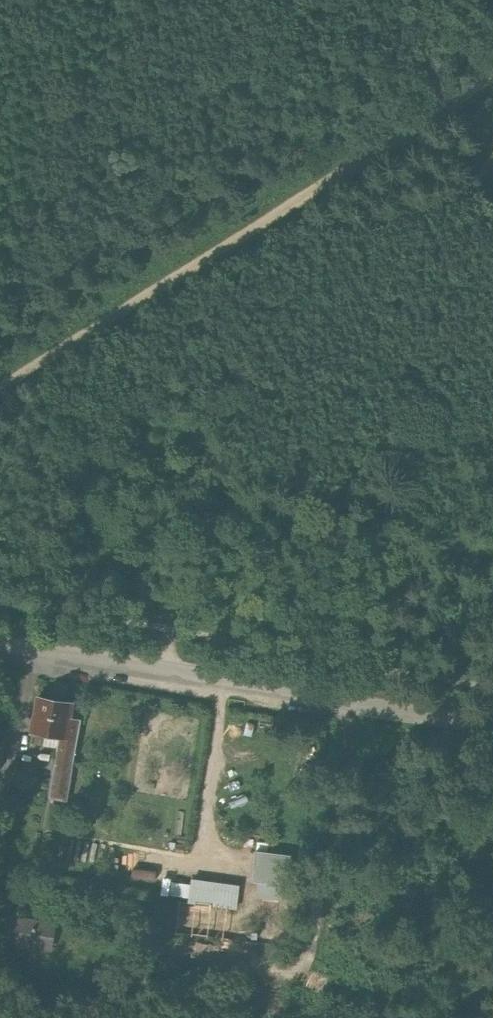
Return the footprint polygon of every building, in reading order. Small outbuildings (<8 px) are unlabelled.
[(72,701),(38,695),(32,729),(46,731),(44,743),(58,745),(51,785),(67,788),(80,716),(69,714),(72,701)] [(239,882),(191,875),(190,883),(188,895),(187,900),(235,907),(239,882)] [(190,883),(161,878),(159,890),(188,895),(190,883)] [(54,922),(8,914),(4,938),(50,946),(54,922)]
